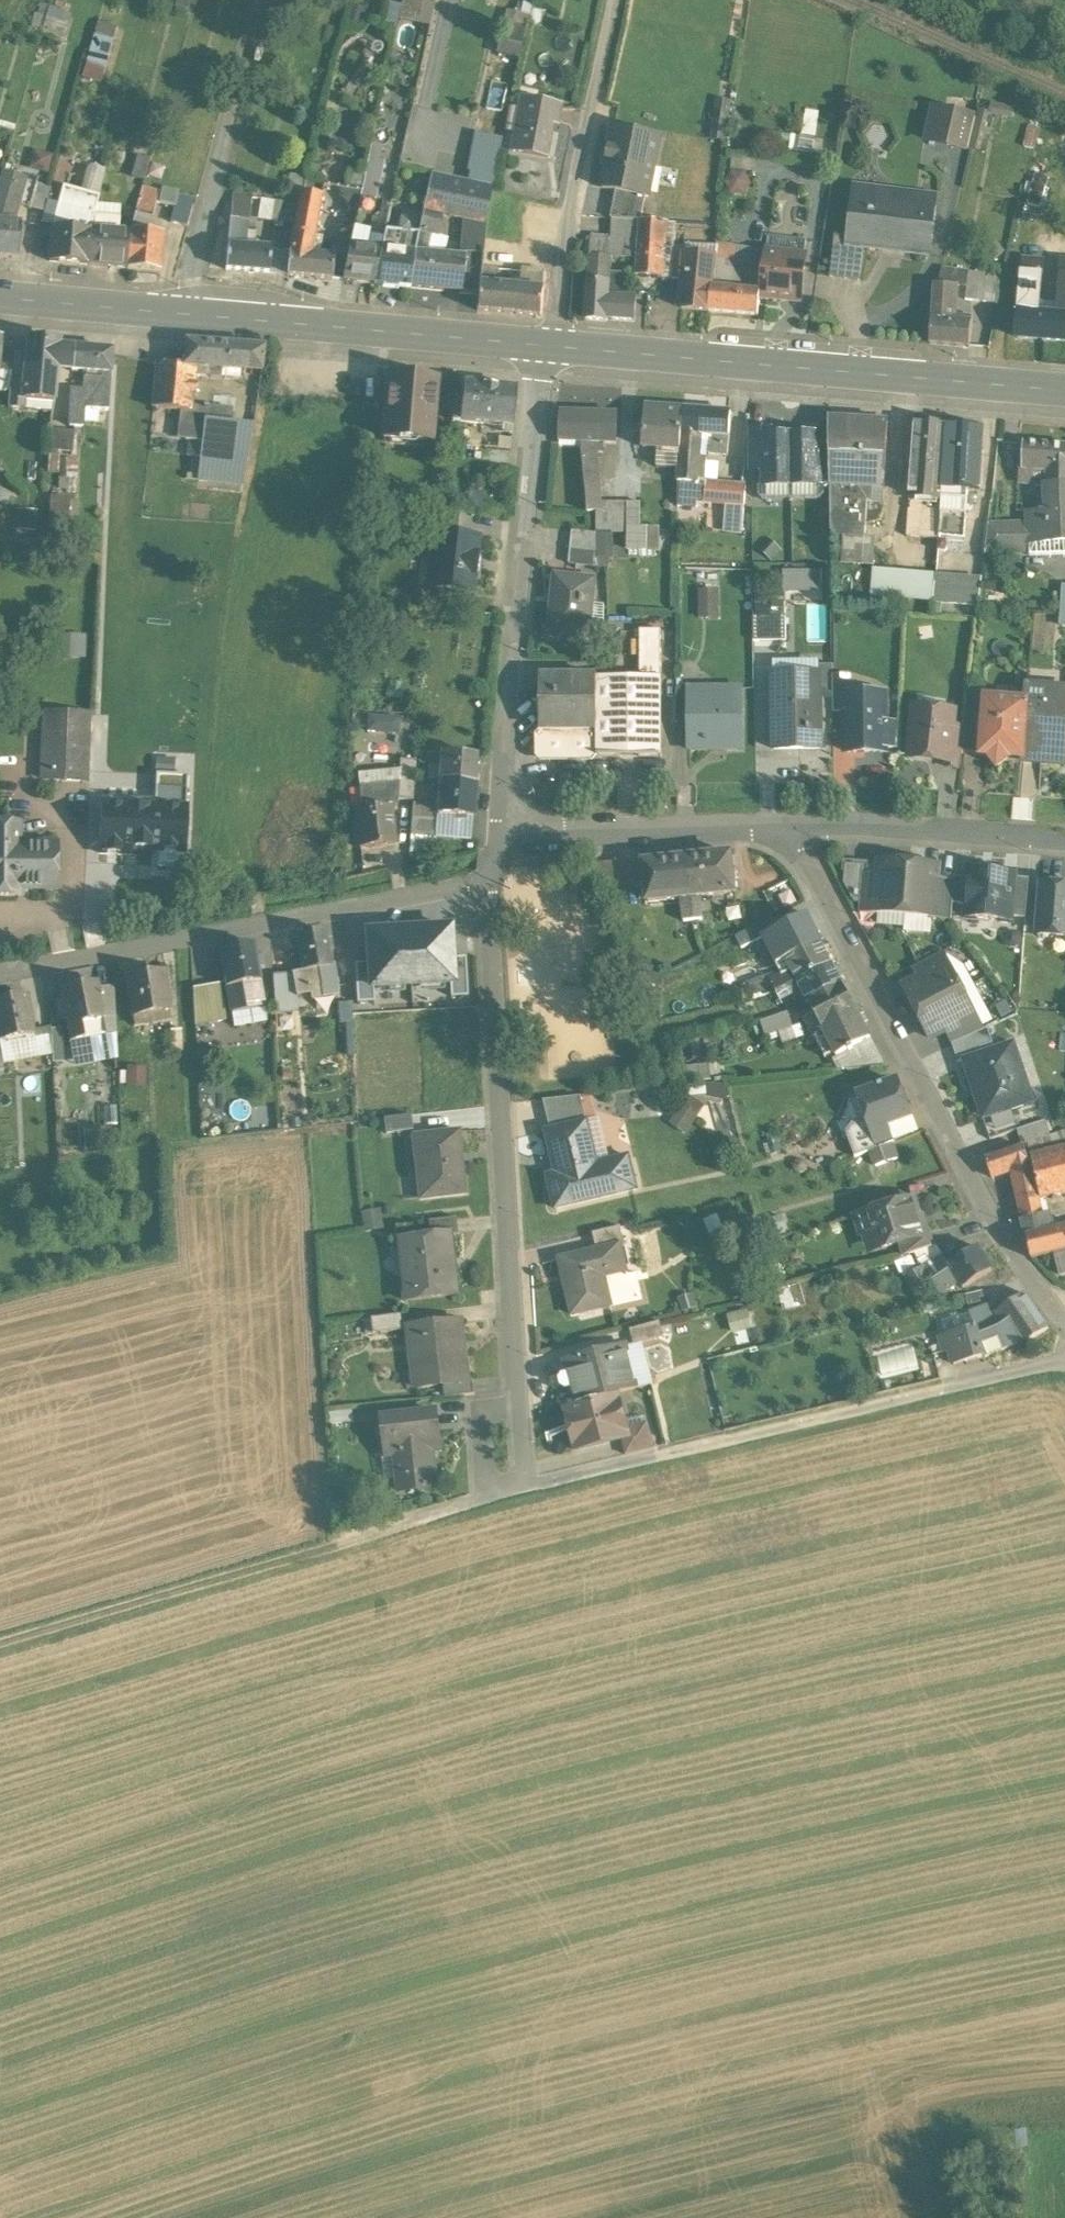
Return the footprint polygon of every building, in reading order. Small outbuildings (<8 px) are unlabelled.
[(400,6),(387,3),(379,37),(392,40),(400,6)] [(62,38),(69,13),(51,8),(44,33),(62,38)] [(512,12),(513,23),(534,22),(534,11),(512,12)] [(118,29),(101,24),(94,54),(111,58),(118,29)] [(498,54),(518,58),(524,30),(504,25),(498,54)] [(558,107),(521,100),(511,154),(538,159),(544,125),(554,127),(558,107)] [(718,101),(712,140),(723,142),(729,103),(718,101)] [(956,115),(926,107),(916,145),(962,156),(972,118),(956,115)] [(803,151),(819,153),(825,116),(810,113),(803,151)] [(989,122),(975,119),(968,150),(981,153),(989,122)] [(658,139),(614,130),(602,190),(616,192),(645,198),(647,198),(658,139)] [(479,138),(470,186),(490,190),(499,142),(479,138)] [(381,148),(370,146),(366,161),(378,163),(381,148)] [(166,179),(169,164),(147,159),(143,174),(166,179)] [(360,190),(358,200),(372,202),(378,185),(382,164),(378,163),(366,161),(363,178),(360,190)] [(756,193),(753,169),(736,171),(738,195),(756,193)] [(363,178),(348,174),(345,187),(360,190),(363,178)] [(16,261),(19,227),(10,226),(15,208),(22,183),(18,182),(1,177),(0,180),(0,259),(16,261)] [(470,186),(430,177),(422,212),(441,216),(441,217),(465,222),(484,225),(490,190),(470,186)] [(36,182),(19,178),(18,182),(22,183),(15,208),(28,211),(35,187),(36,182)] [(329,183),(303,178),(299,195),(320,198),(322,187),(328,188),(329,183)] [(50,191),(35,187),(28,211),(43,214),(50,191)] [(62,188),(51,229),(89,232),(98,198),(62,188)] [(898,193),(855,188),(848,240),(864,242),(864,246),(866,246),(905,251),(904,255),(926,257),(928,239),(930,240),(934,207),(897,202),(898,193)] [(157,194),(141,190),(133,218),(151,220),(157,194)] [(645,198),(616,192),(610,220),(641,223),(641,222),(645,198)] [(282,205),(269,203),(268,211),(272,212),(271,222),(294,225),(299,195),(284,193),(282,205)] [(320,240),(312,238),(320,198),(299,195),(294,225),(288,255),(286,277),(330,282),(330,280),(332,259),(328,258),(317,257),(320,240)] [(251,198),(231,196),(229,221),(247,223),(248,211),(250,211),(251,198)] [(193,201),(176,197),(169,225),(186,228),(193,201)] [(372,203),(358,200),(352,229),(347,255),(341,282),(341,283),(373,286),(373,285),(380,251),(362,250),(372,203)] [(441,216),(422,212),(417,237),(413,255),(427,257),(431,237),(437,239),(441,217),(441,216)] [(151,220),(133,218),(129,233),(129,235),(126,270),(126,271),(159,274),(162,236),(148,234),(151,220)] [(270,252),(244,250),(247,223),(229,221),(224,272),(268,275),(270,252)] [(641,223),(612,221),(611,239),(634,241),(635,240),(640,241),(641,223)] [(484,225),(465,222),(462,260),(461,269),(479,271),(484,225)] [(665,224),(641,222),(638,260),(637,277),(662,279),(665,224)] [(675,225),(665,224),(662,279),(662,280),(669,280),(672,248),(674,248),(675,225)] [(352,229),(335,227),(329,253),(347,255),(352,229)] [(89,232),(51,229),(48,264),(86,267),(89,232)] [(89,232),(86,267),(126,270),(129,235),(89,232)] [(417,237),(383,233),(380,251),(373,285),(381,286),(381,291),(397,292),(397,288),(409,289),(413,255),(417,237)] [(611,239),(591,238),(590,256),(611,258),(638,260),(640,241),(635,240),(634,241),(611,239)] [(848,240),(834,238),(829,279),(861,283),(866,246),(864,246),(864,242),(848,240)] [(717,248),(685,246),(685,248),(686,248),(686,258),(715,259),(716,259),(717,248)] [(737,249),(717,247),(717,248),(716,259),(735,262),(737,249)] [(674,248),(672,248),(669,280),(683,281),(684,258),(686,258),(686,248),(685,248),(674,248)] [(764,251),(737,249),(735,262),(734,268),(763,272),(765,253),(764,253),(764,251)] [(288,255),(270,252),(268,275),(286,277),(288,255)] [(347,255),(329,253),(328,258),(332,259),(330,280),(341,282),(347,255)] [(804,258),(765,253),(763,272),(761,290),(760,297),(799,302),(804,258)] [(427,257),(413,255),(409,289),(459,294),(461,269),(462,260),(427,257)] [(620,300),(608,299),(610,278),(611,258),(590,256),(585,321),(606,323),(606,321),(634,323),(636,301),(620,300)] [(686,258),(684,258),(683,281),(681,310),(709,312),(712,285),(715,259),(686,258)] [(1042,264),(1024,262),(1023,275),(1041,277),(1042,264)] [(479,271),(461,269),(459,294),(477,296),(478,287),(479,271)] [(545,275),(525,273),(524,291),(543,293),(545,275)] [(1000,278),(969,274),(964,301),(995,305),(1000,278)] [(1041,277),(1023,275),(1017,339),(1035,340),(1037,317),(1041,277)] [(621,278),(610,278),(608,299),(620,300),(621,278)] [(1060,279),(1057,319),(1064,319),(1064,279),(1060,279)] [(712,285),(709,312),(758,316),(760,297),(761,290),(712,285)] [(956,287),(938,286),(933,306),(930,345),(969,349),(971,326),(953,324),(956,287)] [(524,291),(478,287),(477,296),(476,312),(541,318),(543,293),(524,291)] [(1037,317),(1035,340),(1064,342),(1064,319),(1057,319),(1037,317)] [(57,344),(27,342),(24,377),(22,403),(24,403),(52,405),(55,371),(71,373),(72,350),(57,349),(57,344)] [(264,351),(185,345),(182,368),(182,369),(193,369),(201,370),(261,374),(264,351)] [(110,353),(72,350),(71,373),(84,373),(83,391),(71,390),(68,427),(82,428),(84,410),(107,412),(110,353)] [(182,368),(157,365),(154,393),(152,410),(187,414),(188,414),(189,407),(192,377),(193,369),(182,369),(182,368)] [(9,394),(10,376),(11,370),(0,369),(0,394),(9,394)] [(24,377),(10,376),(9,394),(7,411),(23,412),(24,403),(22,403),(24,377)] [(407,376),(404,378),(404,380),(387,379),(382,440),(429,444),(434,383),(417,382),(417,379),(415,377),(407,376)] [(514,392),(462,386),(460,401),(458,422),(511,427),(514,392)] [(460,401),(454,400),(453,410),(452,422),(458,423),(458,422),(460,401)] [(206,409),(189,407),(188,414),(187,414),(184,442),(188,442),(201,444),(203,424),(204,424),(206,409)] [(229,412),(206,409),(204,424),(228,426),(229,412)] [(683,412),(662,410),(662,413),(645,412),(643,449),(680,452),(683,412)] [(730,415),(683,412),(680,452),(678,483),(677,507),(697,508),(697,502),(705,503),(706,483),(704,483),(706,461),(706,459),(701,459),(703,435),(710,435),(709,455),(726,456),(730,415)] [(617,416),(560,414),(559,442),(581,443),(586,457),(585,486),(587,513),(601,511),(598,454),(603,454),(603,444),(616,445),(617,416)] [(888,424),(829,421),(830,487),(830,501),(867,503),(883,504),(888,424)] [(204,424),(203,424),(201,444),(199,459),(246,464),(252,429),(228,426),(204,424)] [(947,428),(914,426),(909,497),(941,499),(942,499),(943,491),(943,490),(947,429),(946,429),(947,428)] [(982,431),(947,429),(943,490),(967,492),(978,492),(982,431)] [(464,433),(443,431),(442,444),(462,445),(463,445),(464,433)] [(809,437),(790,437),(791,488),(817,487),(816,431),(809,431),(809,437)] [(829,431),(816,431),(817,487),(830,487),(829,431)] [(765,469),(764,432),(751,432),(751,469),(765,469)] [(790,437),(771,438),(771,432),(764,432),(765,469),(765,489),(791,488),(790,437)] [(74,433),(51,433),(51,455),(74,455),(74,433)] [(201,444),(188,442),(187,457),(199,459),(201,444)] [(1023,443),(1022,466),(1019,466),(1018,482),(1048,485),(1048,490),(1046,490),(1046,513),(1048,542),(1050,542),(1064,542),(1064,447),(1023,443)] [(246,464),(199,459),(197,481),(242,486),(246,464)] [(745,486),(706,483),(705,503),(727,505),(726,511),(743,513),(745,486)] [(967,492),(943,490),(943,491),(942,499),(966,501),(967,492)] [(73,495),(56,494),(54,519),(72,520),(73,495)] [(941,499),(909,497),(906,537),(938,539),(941,499)] [(867,503),(830,501),(831,537),(843,537),(865,539),(867,503)] [(626,503),(613,503),(613,532),(627,532),(626,503)] [(640,504),(626,503),(627,532),(627,550),(647,550),(647,528),(640,528),(640,504)] [(459,510),(430,507),(427,534),(433,535),(433,534),(456,536),(459,510)] [(1048,542),(1046,513),(1027,513),(1028,526),(988,527),(985,551),(1028,550),(1030,550),(1030,544),(1050,543),(1050,542),(1048,542)] [(596,534),(572,531),(568,564),(597,567),(596,534)] [(456,536),(433,534),(433,535),(431,559),(438,560),(434,589),(445,590),(449,595),(456,596),(461,592),(471,593),(477,539),(456,536)] [(876,539),(865,539),(843,537),(840,565),(873,568),(876,539)] [(1030,544),(1030,550),(1028,550),(1028,555),(1064,554),(1064,542),(1050,542),(1050,543),(1030,544)] [(887,605),(888,598),(889,571),(873,569),(870,603),(887,605)] [(934,575),(889,571),(888,598),(931,602),(934,575)] [(594,580),(555,576),(549,632),(588,636),(594,580)] [(981,580),(935,576),(932,603),(978,606),(981,580)] [(719,589),(701,590),(701,618),(719,618),(719,589)] [(785,608),(753,609),(753,641),(785,641),(785,608)] [(640,677),(597,678),(596,730),(597,757),(661,757),(660,630),(640,630),(640,677)] [(86,636),(58,634),(56,658),(85,660),(86,636)] [(832,665),(817,665),(817,673),(819,674),(819,693),(833,693),(833,676),(832,665)] [(817,673),(772,674),(773,750),(820,749),(819,693),(819,674),(817,673)] [(847,675),(833,676),(833,693),(833,713),(846,712),(847,712),(847,696),(848,695),(847,675)] [(597,677),(546,677),(546,694),(540,694),(540,730),(596,730),(597,678),(597,677)] [(1026,686),(1025,702),(1021,758),(1021,761),(1064,765),(1064,689),(1026,686)] [(690,696),(690,689),(676,689),(676,722),(689,722),(688,696),(690,696)] [(741,750),(741,689),(690,689),(690,696),(688,696),(689,722),(689,751),(741,750)] [(848,695),(847,696),(847,712),(846,712),(847,753),(884,752),(884,749),(883,749),(882,722),(883,722),(883,695),(848,695)] [(1025,702),(986,699),(984,715),(981,753),(987,753),(997,767),(1010,757),(1021,758),(1025,702)] [(952,714),(932,712),(932,715),(915,713),(911,756),(945,760),(947,760),(950,729),(951,729),(951,727),(952,714)] [(88,714),(45,713),(42,780),(85,781),(88,714)] [(984,715),(966,713),(964,729),(962,751),(981,753),(984,715)] [(883,722),(882,722),(883,749),(884,749),(897,749),(898,722),(883,722)] [(964,729),(951,727),(951,729),(950,729),(947,760),(945,760),(944,766),(959,768),(962,751),(964,729)] [(596,730),(540,730),(535,735),(536,757),(540,762),(592,762),(597,757),(596,730)] [(409,750),(370,751),(370,768),(410,767),(409,750)] [(442,753),(417,751),(415,769),(436,771),(435,779),(439,779),(442,753)] [(475,756),(442,753),(439,779),(439,782),(473,784),(475,756)] [(414,771),(399,769),(398,783),(396,800),(397,800),(412,801),(414,771)] [(154,807),(103,804),(100,852),(150,855),(150,852),(160,852),(159,861),(182,862),(188,777),(156,775),(154,807)] [(473,784),(439,782),(437,814),(471,817),(473,784)] [(398,783),(358,786),(361,811),(390,808),(390,810),(396,809),(397,800),(396,800),(398,783)] [(361,811),(355,811),(358,848),(393,845),(390,810),(390,808),(361,811)] [(437,821),(411,819),(409,835),(435,837),(437,821)] [(0,825),(0,895),(17,895),(17,889),(55,889),(55,845),(17,845),(18,825),(0,825)] [(730,854),(642,864),(647,903),(681,899),(700,897),(734,893),(730,854)] [(613,862),(600,863),(601,889),(614,888),(613,862)] [(909,865),(880,862),(879,875),(876,912),(878,913),(905,915),(909,865)] [(863,866),(845,865),(843,884),(852,900),(860,900),(862,874),(863,866)] [(937,867),(909,865),(905,915),(932,917),(933,917),(936,880),(937,867)] [(1015,873),(969,869),(968,879),(966,905),(965,918),(1011,922),(1011,917),(1015,878),(1015,873)] [(862,874),(860,900),(859,913),(878,914),(878,913),(876,912),(879,875),(862,874)] [(968,879),(954,877),(954,881),(952,904),(966,905),(968,879)] [(1029,879),(1015,878),(1011,917),(1026,918),(1029,879)] [(954,881),(936,880),(933,917),(932,917),(931,919),(951,920),(952,904),(954,881)] [(1057,889),(1057,886),(1041,884),(1038,928),(1048,929),(1054,936),(1064,937),(1064,890),(1057,889)] [(700,897),(681,899),(683,922),(703,921),(700,897)] [(764,937),(777,964),(820,943),(806,916),(764,937)] [(450,984),(451,984),(450,959),(449,930),(408,932),(411,986),(450,984)] [(323,932),(296,937),(302,971),(291,973),(295,997),(310,994),(321,992),(318,969),(329,966),(326,952),(332,951),(330,938),(324,939),(323,932)] [(372,988),(411,986),(408,932),(367,933),(369,964),(370,988),(372,988)] [(777,964),(776,966),(781,975),(776,978),(774,973),(767,976),(776,993),(798,982),(831,965),(820,943),(777,964)] [(252,944),(219,950),(230,1012),(245,1009),(241,984),(259,981),(257,970),(263,969),(261,954),(254,956),(252,944)] [(942,953),(912,969),(918,980),(948,965),(942,953)] [(450,984),(450,998),(467,997),(465,959),(450,959),(451,984),(450,984)] [(355,964),(357,1003),(373,1002),(372,988),(370,988),(369,964),(355,964)] [(755,964),(733,973),(739,987),(748,983),(761,979),(755,964)] [(831,965),(798,982),(803,993),(809,1003),(842,986),(831,965)] [(918,980),(903,988),(916,1013),(961,990),(948,965),(918,980)] [(311,1000),(338,996),(334,966),(329,966),(318,969),(321,992),(310,994),(311,1000)] [(175,1012),(180,1010),(173,971),(167,972),(175,1012)] [(163,972),(126,978),(132,1016),(169,1010),(163,972)] [(287,974),(272,975),(274,1002),(289,1001),(287,974)] [(767,976),(761,979),(748,983),(753,998),(765,995),(776,993),(767,976)] [(259,981),(241,984),(245,1009),(264,1006),(259,981)] [(776,993),(765,995),(771,1009),(803,993),(798,982),(776,993)] [(96,983),(60,990),(63,1003),(56,1004),(59,1017),(65,1016),(67,1025),(80,1023),(103,1019),(96,983)] [(220,984),(192,989),(196,1026),(226,1021),(220,984)] [(842,986),(809,1003),(814,1013),(808,1016),(812,1024),(807,1026),(812,1037),(823,1032),(857,1014),(842,986)] [(961,990),(916,1013),(930,1039),(945,1031),(974,1015),(961,990)] [(0,1001),(0,1041),(31,1035),(24,996),(0,1001)] [(245,1009),(230,1012),(233,1026),(248,1023),(245,1009)] [(787,1012),(760,1021),(765,1036),(792,1027),(787,1012)] [(857,1014),(823,1032),(836,1057),(848,1051),(849,1052),(853,1050),(852,1049),(870,1040),(857,1014)] [(974,1015),(945,1031),(951,1044),(982,1030),(974,1015)] [(80,1023),(67,1025),(70,1042),(83,1039),(80,1023)] [(182,1029),(170,1030),(171,1054),(184,1053),(182,1029)] [(1033,1103),(1013,1044),(963,1061),(970,1083),(976,1081),(988,1117),(1033,1103)] [(706,1063),(686,1065),(688,1081),(708,1079),(706,1063)] [(144,1066),(127,1066),(127,1085),(144,1084),(144,1066)] [(117,1078),(103,1078),(103,1102),(117,1101),(117,1078)] [(895,1082),(882,1086),(881,1085),(878,1086),(879,1088),(858,1095),(868,1120),(871,1129),(872,1129),(908,1116),(895,1082)] [(579,1097),(545,1101),(552,1130),(579,1124),(585,1122),(579,1097)] [(410,1115),(383,1118),(385,1134),(412,1131),(410,1115)] [(908,1116),(872,1129),(879,1147),(892,1143),(893,1142),(888,1129),(910,1121),(908,1116)] [(863,1131),(849,1137),(856,1157),(870,1151),(879,1147),(872,1129),(871,1129),(868,1120),(860,1123),(863,1131)] [(910,1121),(888,1129),(893,1142),(915,1133),(910,1121)] [(1044,1121),(1016,1130),(1021,1145),(1049,1135),(1044,1121)] [(592,1145),(585,1147),(579,1124),(552,1130),(545,1132),(556,1174),(547,1177),(555,1209),(636,1189),(628,1156),(596,1164),(592,1145)] [(459,1131),(412,1137),(415,1169),(420,1168),(424,1199),(466,1194),(459,1131)] [(1061,1132),(1028,1143),(1031,1160),(1064,1152),(1064,1131),(1061,1132)] [(879,1147),(870,1151),(876,1166),(897,1158),(892,1143),(879,1147)] [(1030,1164),(1024,1147),(986,1161),(991,1177),(1011,1170),(1012,1174),(1010,1174),(1013,1188),(1015,1187),(1022,1220),(1042,1215),(1031,1164),(1030,1164)] [(1031,1160),(1040,1198),(1064,1192),(1064,1152),(1031,1160)] [(912,1199),(855,1216),(861,1236),(876,1231),(881,1248),(900,1243),(923,1236),(923,1233),(912,1199)] [(381,1210),(364,1212),(366,1230),(382,1228),(381,1210)] [(789,1234),(783,1212),(771,1215),(777,1237),(789,1234)] [(1048,1214),(1042,1215),(1022,1220),(1031,1259),(1053,1253),(1058,1275),(1064,1273),(1064,1227),(1052,1230),(1048,1214)] [(457,1218),(429,1221),(431,1236),(450,1234),(450,1235),(459,1234),(457,1218)] [(621,1227),(592,1234),(596,1251),(620,1245),(620,1247),(624,1246),(621,1227)] [(923,1236),(900,1243),(904,1255),(915,1252),(933,1247),(928,1232),(923,1233),(923,1236)] [(431,1236),(398,1239),(405,1301),(459,1295),(454,1257),(453,1257),(450,1235),(450,1234),(431,1236)] [(596,1251),(563,1259),(569,1285),(565,1286),(572,1315),(611,1306),(603,1274),(625,1269),(620,1247),(620,1245),(596,1251)] [(933,1247),(915,1252),(923,1266),(922,1266),(932,1282),(950,1270),(948,1266),(949,1265),(937,1246),(933,1247)] [(949,1265),(948,1266),(950,1270),(932,1282),(931,1282),(940,1296),(948,1291),(959,1284),(963,1289),(992,1270),(978,1247),(949,1265)] [(922,1266),(904,1278),(913,1293),(931,1282),(932,1282),(922,1266)] [(803,1284),(776,1291),(779,1304),(786,1302),(788,1311),(809,1306),(803,1284)] [(680,1297),(683,1311),(701,1307),(698,1293),(680,1297)] [(1023,1293),(997,1312),(992,1304),(969,1313),(974,1327),(976,1327),(984,1356),(984,1357),(1017,1344),(1020,1348),(1048,1329),(1023,1293)] [(757,1309),(734,1314),(738,1332),(761,1327),(757,1309)] [(401,1315),(369,1318),(371,1334),(403,1330),(401,1315)] [(462,1321),(408,1327),(412,1359),(420,1358),(424,1387),(444,1385),(468,1382),(468,1380),(462,1321)] [(659,1322),(630,1330),(633,1346),(663,1338),(659,1322)] [(974,1327),(939,1337),(944,1352),(950,1350),(953,1364),(984,1356),(976,1327),(974,1327)] [(879,1350),(883,1373),(922,1368),(919,1345),(879,1350)] [(625,1346),(565,1362),(577,1405),(611,1396),(636,1389),(625,1346)] [(468,1382),(444,1385),(445,1398),(474,1395),(473,1380),(468,1380),(468,1382)] [(577,1405),(564,1408),(575,1450),(621,1439),(621,1438),(619,1430),(611,1396),(577,1405)] [(436,1412),(382,1419),(386,1456),(395,1455),(399,1491),(436,1487),(432,1450),(440,1449),(440,1442),(436,1412)] [(647,1423),(619,1430),(621,1438),(621,1439),(625,1455),(653,1448),(647,1423)]
